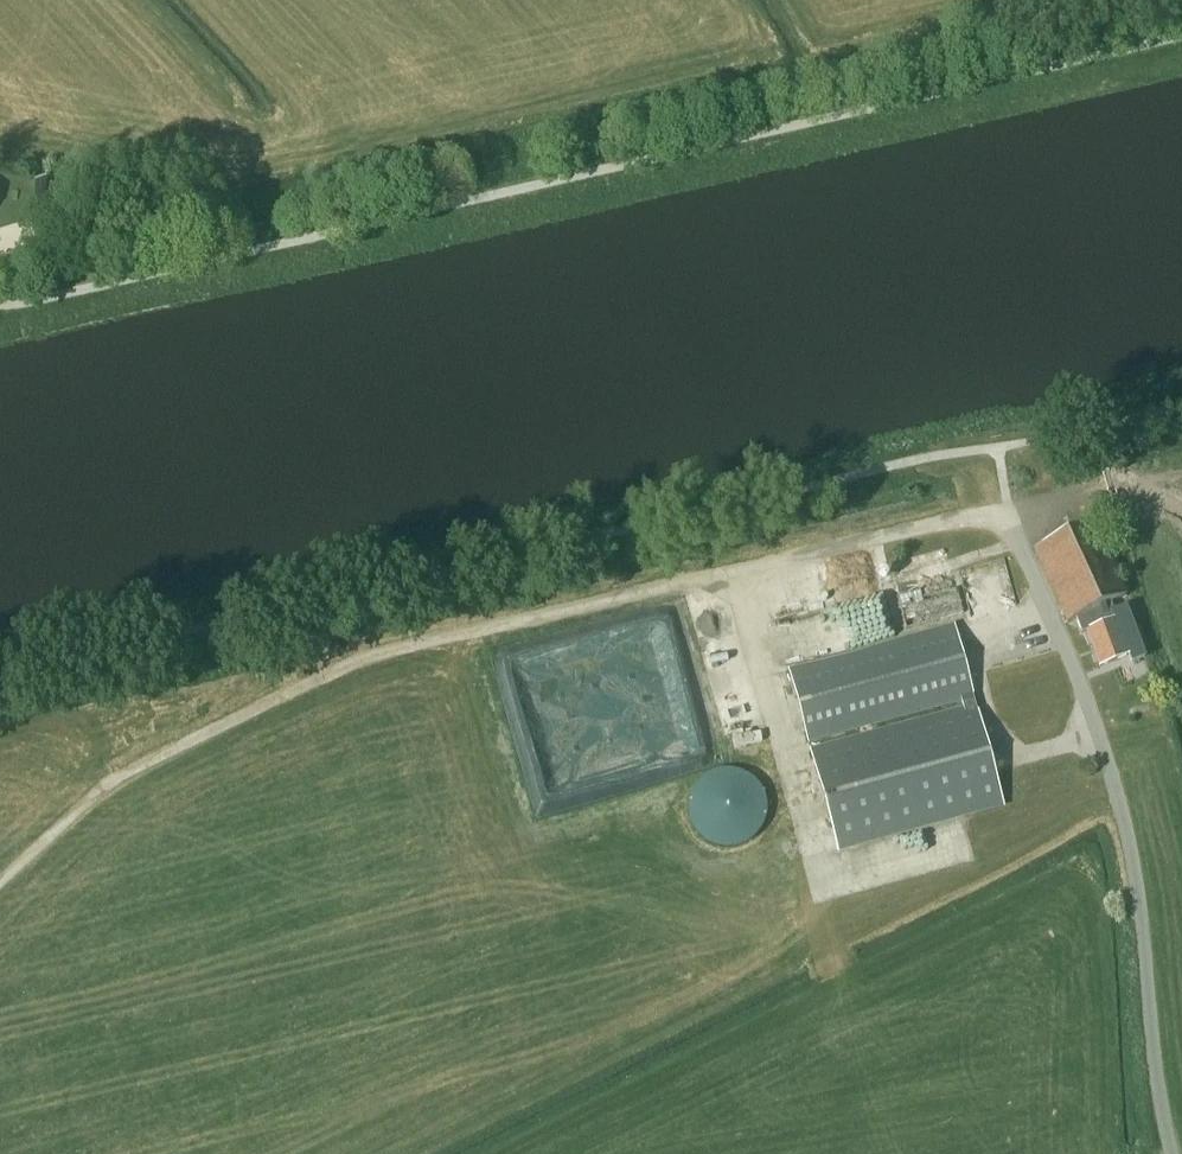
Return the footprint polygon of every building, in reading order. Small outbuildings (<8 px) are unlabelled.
[(1113,611),(1110,602),(1126,595),(1119,577),(1121,576),(1096,521),(1099,520),(1093,506),(1066,518),(1073,533),(1035,550),(1066,622),(1075,619),(1081,634),(1087,633),(1098,666),(1130,656),(1132,662),(1145,657),(1126,606),(1113,611)] [(917,574),(951,565),(945,545),(892,560),(905,606),(925,600),(917,574)] [(911,626),(965,612),(962,599),(908,613),(911,626)] [(963,709),(811,751),(837,848),(1002,803),(953,624),(788,668),(808,743),(961,702),(963,709)] [(690,796),(688,808),(690,820),(696,831),(704,840),(715,845),(728,847),(740,845),(750,840),(759,831),(765,820),(767,808),(765,796),(759,785),(750,776),(740,771),(728,769),(715,771),(704,776),(696,785),(690,796)]
